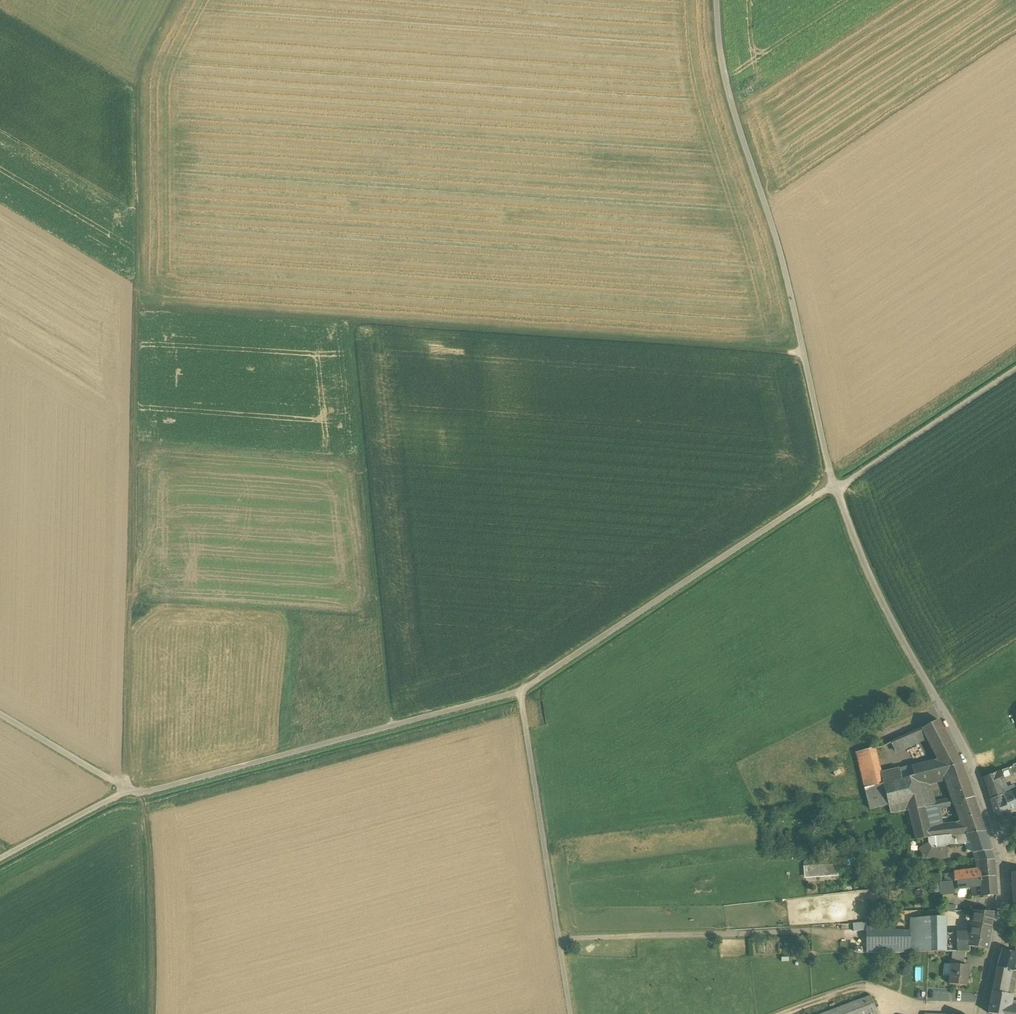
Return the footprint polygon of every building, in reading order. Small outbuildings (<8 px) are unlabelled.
[(961,764),(938,720),(922,729),(927,739),(939,760),(899,769),(902,779),(916,776),(919,785),(947,778),(964,772),(961,764)] [(922,729),(892,742),(896,752),(927,739),(922,729)] [(882,774),(876,748),(856,753),(866,789),(902,780),(902,779),(899,769),(882,774)] [(1013,766),(1001,771),(1003,777),(1015,773),(1015,770),(1015,765),(1013,766)] [(1001,771),(983,778),(989,794),(1007,787),(1003,777),(1001,771)] [(964,772),(947,778),(949,786),(967,780),(964,772)] [(916,776),(902,779),(902,780),(866,789),(872,810),(890,806),(892,813),(910,810),(924,808),(919,785),(916,776)] [(967,780),(949,786),(956,803),(973,797),(967,780)] [(1007,787),(989,794),(991,800),(1003,795),(1004,796),(1009,794),(1007,787)] [(1004,796),(1005,813),(1015,808),(1015,792),(1009,794),(1004,796)] [(1003,795),(991,800),(999,822),(1007,819),(1005,813),(1004,796),(1003,795)] [(973,797),(956,803),(962,821),(979,815),(973,797)] [(924,808),(910,810),(915,840),(932,838),(931,838),(929,828),(925,810),(932,809),(931,807),(924,808)] [(979,815),(962,821),(964,827),(982,822),(979,815)] [(952,826),(929,828),(931,838),(967,834),(985,832),(982,822),(964,827),(952,826)] [(985,832),(967,834),(967,835),(970,843),(973,854),(991,851),(985,832)] [(967,835),(951,837),(951,846),(970,843),(967,835)] [(991,851),(973,854),(979,861),(993,860),(991,851)] [(993,860),(979,861),(979,870),(980,878),(995,877),(993,860)] [(801,865),(801,877),(835,876),(835,863),(801,865)] [(979,870),(954,873),(955,881),(980,878),(979,870)] [(995,877),(980,878),(981,885),(981,887),(982,896),(997,895),(995,877)] [(980,878),(955,881),(955,889),(971,886),(981,885),(980,878)] [(955,889),(955,881),(939,882),(941,895),(955,894),(955,889)] [(993,913),(974,912),(973,918),(992,921),(993,913)] [(928,917),(910,919),(910,931),(911,952),(929,952),(928,917)] [(945,934),(945,917),(928,917),(929,952),(944,952),(945,952),(951,952),(952,942),(952,933),(945,934)] [(992,921),(973,918),(972,926),(991,929),(992,921)] [(887,921),(866,923),(866,953),(911,953),(911,952),(910,931),(887,921)] [(850,923),(851,931),(862,930),(862,922),(850,923)] [(991,929),(972,926),(971,933),(969,942),(968,946),(970,947),(987,950),(991,929)] [(968,933),(952,933),(952,942),(969,942),(971,933),(968,933)] [(969,942),(952,942),(951,952),(952,952),(966,952),(970,952),(970,947),(968,946),(969,942)] [(1015,954),(1002,950),(997,967),(1011,971),(1012,967),(1015,954)] [(966,952),(952,952),(951,965),(964,966),(966,952)] [(964,966),(951,965),(949,985),(966,986),(968,967),(964,966)] [(1011,971),(997,967),(994,984),(1006,987),(1010,975),(1011,971)] [(1006,987),(994,984),(992,993),(1005,995),(1006,987)] [(992,993),(989,1013),(1008,1013),(1009,1004),(1011,996),(1005,995),(992,993)] [(870,996),(821,1013),(877,1013),(870,996)] [(1009,1004),(1008,1013),(1015,1013),(1015,1005),(1009,1004)]
